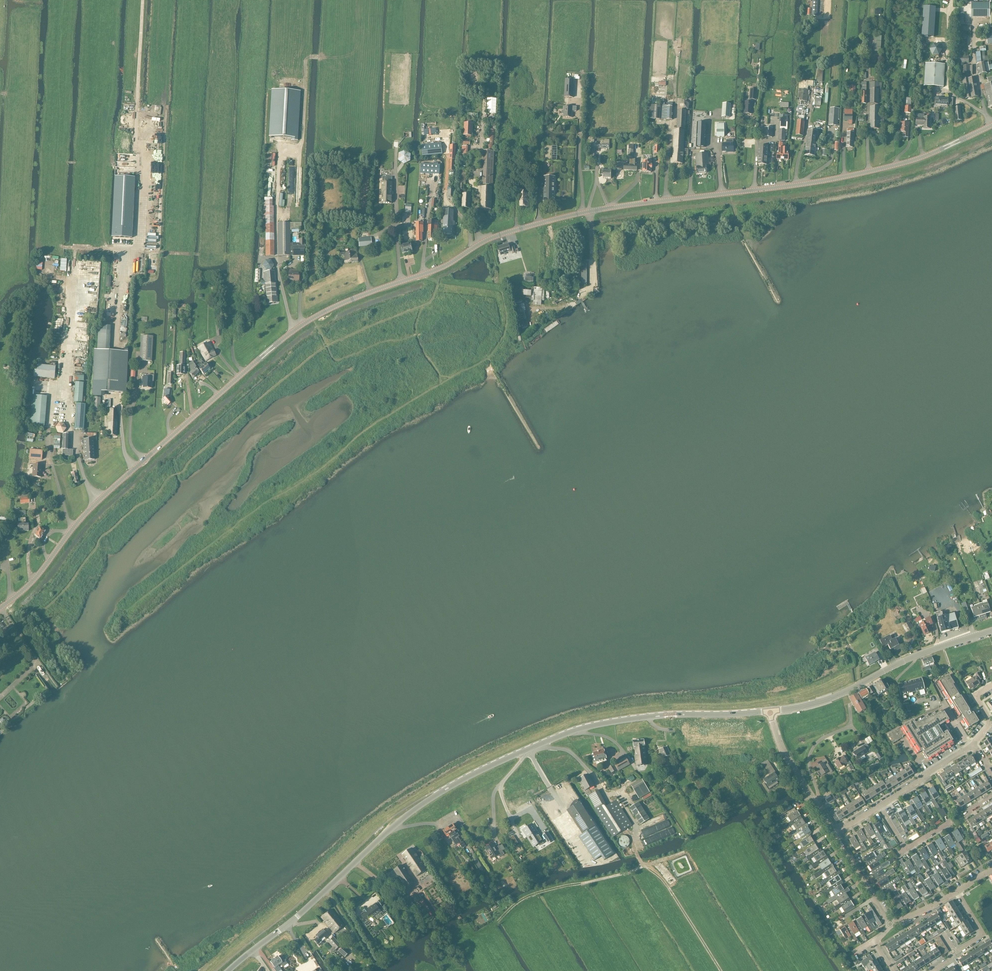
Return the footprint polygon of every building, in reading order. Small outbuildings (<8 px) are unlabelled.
[(971,3),(970,17),(976,17),(990,17),(990,4),(973,3),(971,3)] [(934,27),(936,7),(924,6),(922,26),(934,27)] [(882,29),(882,27),(881,25),(880,25),(879,24),(877,24),(876,24),(875,24),(874,25),(873,26),(872,28),(872,30),(873,31),(873,32),(875,33),(877,33),(879,33),(880,32),(881,31),(882,30),(882,29)] [(880,52),(881,36),(874,35),(873,52),(880,52)] [(936,59),(936,56),(939,56),(942,51),(939,45),(933,44),(930,50),(932,55),(933,55),(933,59),(936,59)] [(987,71),(990,71),(988,62),(989,62),(988,56),(985,56),(984,51),(976,52),(977,64),(977,65),(979,75),(987,73),(987,71)] [(943,87),(945,64),(925,63),(924,86),(943,87)] [(966,99),(978,96),(975,77),(963,80),(966,99)] [(565,80),(564,97),(573,98),(574,80),(565,80)] [(808,90),(808,87),(813,87),(813,81),(799,80),(797,101),(807,101),(808,90)] [(870,104),(878,104),(879,89),(881,89),(882,83),(879,83),(879,82),(871,82),(870,104)] [(991,106),(991,85),(985,86),(985,85),(984,86),(980,86),(981,90),(982,91),(983,91),(984,91),(985,91),(989,107),(991,106)] [(748,99),(747,102),(744,102),(744,114),(752,114),(753,102),(753,100),(756,100),(757,89),(750,88),(749,100),(748,99)] [(271,90),(269,137),(291,138),(291,140),(298,141),(298,138),(300,91),(271,90)] [(948,107),(948,99),(935,98),(935,106),(948,107)] [(688,110),(690,104),(684,100),(679,104),(682,110),(688,110)] [(667,103),(667,105),(661,105),(661,107),(660,119),(667,119),(667,120),(672,120),(673,103),(667,103)] [(730,118),(731,104),(722,103),(721,117),(730,118)] [(660,119),(661,106),(648,105),(648,119),(660,119)] [(576,111),(576,107),(572,107),(564,107),(564,111),(563,111),(562,111),(562,113),(563,114),(564,114),(564,117),(572,118),(572,111),(576,111)] [(884,122),(884,117),(879,117),(879,111),(880,111),(881,110),(879,110),(879,107),(870,107),(870,129),(873,129),(873,130),(874,130),(874,129),(875,129),(875,130),(875,129),(879,129),(879,122),(884,122)] [(837,125),(838,109),(830,108),(829,124),(837,125)] [(678,110),(677,129),(685,129),(685,125),(685,114),(690,115),(690,111),(686,111),(678,110)] [(847,121),(849,121),(849,124),(852,124),(852,121),(853,110),(844,110),(844,121),(847,121)] [(796,113),(796,116),(798,116),(797,119),(796,136),(803,136),(805,117),(805,114),(801,114),(796,113)] [(930,129),(930,118),(924,118),(924,119),(916,119),(916,126),(923,126),(923,129),(930,129)] [(903,132),(903,137),(908,137),(909,123),(901,122),(900,127),(901,127),(900,132),(903,132)] [(464,135),(464,136),(471,136),(472,136),(473,123),(464,123),(464,135)] [(698,123),(696,147),(705,147),(707,123),(698,123)] [(487,150),(494,150),(496,125),(489,124),(487,150)] [(765,137),(773,137),(773,128),(766,128),(765,137)] [(688,156),(688,149),(683,149),(684,130),(674,130),(673,158),(671,158),(671,163),(672,163),(683,164),(683,156),(688,156)] [(815,156),(817,132),(807,131),(805,156),(815,156)] [(722,144),(722,152),(729,152),(733,152),(733,140),(726,140),(726,143),(722,144)] [(626,145),(626,149),(629,149),(628,154),(628,156),(633,156),(634,145),(626,145)] [(438,146),(432,147),(433,155),(441,154),(441,146),(438,146)] [(759,146),(759,154),(763,154),(763,156),(767,157),(768,147),(759,146)] [(399,154),(398,161),(404,165),(410,162),(411,155),(405,151),(399,154)] [(493,185),(493,178),(495,151),(485,151),(483,184),(493,185)] [(706,167),(708,167),(708,154),(696,154),(697,174),(706,173),(706,167)] [(767,165),(767,157),(763,156),(763,154),(759,154),(758,164),(767,165)] [(630,160),(630,165),(629,165),(624,165),(624,170),(630,170),(636,171),(637,160),(633,159),(633,158),(630,158),(630,159),(630,160)] [(643,161),(642,172),(651,172),(651,168),(652,168),(652,165),(651,165),(651,161),(643,161)] [(420,164),(419,172),(439,173),(440,165),(420,164)] [(611,179),(611,172),(604,171),(604,170),(600,170),(600,175),(603,175),(603,178),(611,179)] [(504,174),(504,185),(514,185),(515,174),(504,174)] [(392,204),(393,178),(393,177),(383,177),(383,178),(382,203),(392,204)] [(554,206),(554,193),(555,177),(544,177),(544,206),(554,206)] [(491,210),(492,187),(482,187),(481,209),(491,210)] [(531,189),(519,190),(520,208),(532,207),(531,189)] [(470,209),(470,194),(463,194),(463,197),(462,208),(470,209)] [(124,204),(120,245),(133,246),(136,205),(124,204)] [(452,234),(453,210),(444,209),(443,234),(452,234)] [(266,223),(265,224),(266,256),(274,256),(274,224),(273,225),(274,216),(274,215),(266,216),(266,223)] [(437,235),(438,221),(428,221),(428,239),(434,239),(434,235),(437,235)] [(278,256),(290,256),(302,255),(302,248),(293,249),(293,246),(290,246),(290,223),(278,223),(278,256)] [(359,247),(371,246),(371,238),(358,239),(359,247)] [(505,253),(510,252),(508,244),(498,247),(500,254),(501,254),(501,255),(505,254),(505,253)] [(403,254),(413,252),(411,245),(401,247),(403,254)] [(344,263),(350,263),(358,262),(357,254),(355,254),(354,246),(343,248),(343,251),(338,252),(337,252),(337,253),(339,253),(339,256),(344,255),(344,263)] [(274,272),(272,272),(271,270),(274,265),(271,260),(265,260),(262,265),(265,270),(267,270),(267,272),(264,273),(267,303),(277,302),(274,272)] [(298,282),(299,273),(298,273),(298,271),(295,271),(295,273),(288,273),(288,280),(295,281),(295,282),(298,282)] [(532,287),(532,300),(534,300),(542,300),(544,301),(544,290),(544,287),(532,287)] [(111,326),(98,326),(97,350),(109,350),(111,326)] [(152,361),(153,336),(141,336),(140,361),(152,361)] [(206,361),(216,356),(215,353),(215,352),(211,346),(212,346),(211,346),(210,343),(208,344),(207,343),(206,343),(198,348),(200,351),(202,354),(205,358),(204,359),(205,359),(206,361)] [(95,350),(93,396),(104,396),(104,392),(125,393),(127,351),(127,349),(124,349),(124,351),(109,350),(97,350),(95,350)] [(177,366),(176,374),(184,375),(185,366),(184,366),(184,364),(185,353),(180,353),(179,366),(177,366)] [(190,371),(191,372),(189,374),(193,378),(199,373),(195,369),(196,368),(193,361),(189,363),(190,371)] [(198,366),(200,369),(199,369),(203,374),(209,369),(209,368),(211,366),(208,363),(206,365),(203,361),(199,365),(198,366)] [(34,365),(33,377),(55,379),(56,367),(34,365)] [(143,377),(143,384),(143,388),(151,388),(152,382),(153,382),(154,375),(148,375),(147,377),(143,377)] [(82,403),(83,383),(75,382),(74,402),(82,403)] [(164,398),(163,399),(164,401),(164,402),(167,406),(171,403),(169,401),(171,400),(168,395),(169,392),(166,390),(166,391),(164,398)] [(32,395),(29,425),(44,426),(47,396),(32,395)] [(74,429),(84,430),(85,404),(76,404),(74,429)] [(117,421),(117,409),(106,409),(106,427),(108,427),(108,435),(116,436),(117,423),(117,421)] [(59,423),(56,428),(58,432),(63,433),(66,428),(64,423),(59,423)] [(94,439),(83,439),(85,461),(95,460),(94,439)] [(29,459),(42,460),(42,451),(30,450),(29,459)] [(41,478),(42,466),(33,465),(32,477),(41,478)] [(40,539),(45,531),(39,527),(34,536),(40,539)] [(983,603),(979,605),(982,616),(979,617),(980,620),(987,618),(985,614),(990,612),(987,603),(983,604),(983,603)] [(979,616),(979,617),(982,616),(979,605),(974,606),(974,607),(971,608),(974,617),(979,616)] [(941,633),(958,628),(954,613),(937,618),(941,633)] [(929,625),(932,624),(929,618),(926,619),(925,619),(918,622),(924,635),(932,632),(929,625)] [(884,642),(881,643),(883,648),(887,654),(897,649),(897,650),(903,647),(900,642),(898,643),(895,638),(892,640),(891,638),(890,636),(883,639),(884,642)] [(869,665),(879,660),(875,653),(869,656),(868,654),(864,656),(866,658),(865,658),(869,665)] [(978,681),(982,679),(978,673),(975,675),(976,676),(965,682),(970,689),(980,683),(978,681)] [(954,684),(949,675),(939,681),(960,715),(962,714),(964,719),(963,720),(968,728),(978,722),(973,713),(971,714),(968,710),(953,685),(954,684)] [(907,682),(898,685),(901,696),(908,694),(924,689),(921,678),(907,682)] [(887,684),(884,686),(881,680),(873,685),(874,687),(873,687),(874,688),(874,687),(879,695),(887,690),(889,689),(887,684)] [(866,689),(858,693),(862,700),(866,698),(864,696),(866,695),(867,697),(869,696),(868,694),(866,689)] [(857,695),(850,698),(857,712),(858,712),(857,711),(863,708),(864,709),(857,695)] [(948,720),(942,710),(935,714),(935,713),(928,717),(928,716),(921,720),(921,719),(914,723),(913,721),(902,727),(901,726),(888,735),(893,743),(903,737),(901,735),(905,733),(918,753),(922,751),(928,759),(954,743),(947,732),(942,735),(941,732),(943,731),(941,728),(939,729),(937,727),(948,720)] [(989,738),(983,742),(986,747),(991,743),(991,742),(989,738)] [(636,766),(647,764),(646,751),(644,740),(633,741),(636,766)] [(867,752),(870,750),(866,744),(863,746),(853,753),(857,759),(867,753),(867,752)] [(667,756),(670,755),(667,747),(659,750),(663,758),(664,757),(664,758),(667,757),(667,756)] [(604,751),(595,754),(597,762),(607,759),(604,751)] [(838,768),(847,763),(843,756),(834,761),(838,768)] [(971,756),(966,759),(970,766),(969,766),(971,770),(973,769),(970,765),(975,762),(971,756)] [(618,771),(630,765),(626,757),(614,764),(618,771)] [(965,768),(969,766),(970,766),(966,759),(961,762),(965,769),(963,769),(966,773),(967,772),(965,768)] [(816,767),(819,771),(817,772),(820,776),(821,775),(828,771),(823,762),(816,767)] [(960,772),(963,769),(965,769),(961,762),(955,765),(959,772),(958,773),(960,776),(962,775),(960,772)] [(834,771),(829,763),(825,765),(831,773),(834,771)] [(904,770),(908,777),(914,774),(911,770),(914,769),(911,764),(908,765),(909,767),(904,770)] [(611,773),(617,770),(613,765),(608,767),(611,773)] [(955,775),(958,773),(959,772),(955,765),(950,769),(954,775),(953,776),(955,779),(956,779),(957,778),(955,775)] [(769,776),(763,780),(766,784),(764,785),(768,791),(778,784),(776,782),(779,780),(774,773),(775,772),(771,766),(765,770),(769,776)] [(949,778),(953,776),(954,775),(950,769),(945,772),(949,779),(948,779),(950,783),(951,782),(952,782),(949,778)] [(899,773),(903,780),(908,777),(904,770),(899,773)] [(944,781),(948,779),(949,779),(945,772),(939,775),(943,782),(942,782),(944,786),(946,785),(944,781)] [(894,777),(898,784),(903,780),(899,773),(894,777)] [(585,790),(594,786),(588,774),(579,779),(585,790)] [(888,780),(893,787),(898,784),(894,777),(888,780)] [(982,785),(986,792),(991,788),(987,782),(988,781),(986,778),(984,779),(986,782),(983,785),(982,785)] [(639,798),(649,792),(642,779),(632,785),(639,798)] [(700,790),(704,787),(699,780),(695,782),(700,790)] [(887,790),(893,787),(888,780),(883,783),(886,789),(887,790)] [(881,792),(886,789),(883,783),(882,781),(877,785),(881,792)] [(981,786),(977,788),(976,788),(981,795),(986,792),(982,785),(983,785),(981,781),(979,782),(981,786)] [(976,789),(972,791),(971,792),(975,798),(981,795),(976,788),(977,788),(975,784),(974,785),(976,789)] [(872,788),(876,795),(881,792),(877,785),(872,788)] [(867,791),(871,798),(876,795),(872,788),(867,791)] [(930,801),(931,803),(936,810),(939,807),(934,799),(938,796),(934,788),(928,791),(926,793),(928,797),(930,801)] [(970,792),(967,794),(966,795),(970,802),(975,798),(971,792),(972,791),(970,788),(968,789),(970,792)] [(598,790),(589,795),(596,809),(605,804),(598,790)] [(712,794),(710,790),(702,795),(704,799),(712,794)] [(866,802),(871,798),(867,791),(861,795),(866,802)] [(965,795),(962,798),(961,798),(965,805),(970,802),(966,795),(967,794),(965,791),(963,792),(965,795)] [(920,796),(917,798),(919,800),(920,802),(922,806),(928,815),(931,813),(927,806),(931,803),(930,801),(928,797),(926,793),(920,796)] [(959,808),(965,805),(961,798),(962,798),(959,794),(958,795),(960,799),(955,802),(959,808)] [(829,795),(824,798),(828,804),(833,801),(829,795)] [(861,797),(855,800),(860,808),(865,804),(861,797)] [(914,805),(912,806),(912,807),(916,814),(918,817),(920,821),(924,819),(917,809),(922,806),(920,802),(919,800),(917,798),(912,801),(914,805)] [(569,809),(567,811),(583,834),(579,837),(588,850),(595,860),(601,856),(604,859),(613,853),(579,802),(579,803),(576,799),(575,801),(572,804),(570,807),(569,809)] [(596,809),(595,809),(613,837),(632,825),(616,800),(606,806),(605,804),(596,809)] [(855,800),(850,804),(854,811),(860,808),(855,800)] [(639,802),(630,808),(641,824),(649,819),(639,802)] [(850,804),(845,807),(849,814),(854,811),(850,804)] [(913,820),(918,817),(916,814),(912,807),(912,806),(903,811),(906,816),(908,819),(912,826),(915,824),(913,820)] [(845,807),(840,810),(844,817),(849,814),(845,807)] [(939,807),(936,810),(941,819),(947,815),(942,809),(940,810),(939,807)] [(792,821),(799,816),(801,815),(798,810),(796,811),(794,808),(780,817),(782,820),(789,816),(792,821)] [(991,815),(991,814),(988,808),(983,811),(987,818),(986,818),(989,822),(990,821),(988,817),(991,815)] [(844,817),(840,810),(835,813),(834,812),(831,814),(833,818),(836,816),(839,820),(844,817)] [(903,822),(908,819),(906,816),(903,811),(895,817),(904,831),(907,829),(903,822)] [(983,821),(986,818),(987,818),(983,811),(978,815),(982,821),(981,822),(983,825),(985,824),(983,821)] [(978,824),(981,822),(982,821),(978,815),(973,818),(977,824),(976,825),(978,828),(980,827),(978,824)] [(803,825),(805,824),(806,823),(803,818),(801,819),(799,816),(792,821),(783,827),(784,828),(784,829),(785,830),(794,824),(797,829),(803,825)] [(972,827),(976,825),(977,824),(973,818),(967,821),(971,828),(970,828),(973,832),(974,831),(972,827)] [(879,823),(874,826),(875,828),(879,834),(879,835),(884,832),(888,837),(891,835),(883,823),(882,821),(879,823)] [(448,827),(453,835),(455,833),(454,831),(457,829),(453,824),(448,827)] [(532,824),(523,830),(524,831),(525,832),(524,833),(527,837),(527,836),(534,846),(538,844),(539,846),(543,843),(542,841),(546,839),(549,843),(552,840),(547,832),(543,835),(541,837),(540,835),(539,836),(532,824)] [(799,832),(802,837),(808,833),(811,832),(811,831),(808,826),(805,828),(803,825),(797,829),(791,833),(793,836),(799,832)] [(869,826),(864,829),(867,833),(869,837),(869,836),(874,834),(879,843),(883,840),(879,835),(879,834),(875,828),(872,830),(869,826)] [(456,846),(459,844),(455,838),(453,835),(448,827),(443,831),(446,836),(449,834),(450,836),(450,837),(456,846)] [(867,833),(864,835),(861,831),(856,834),(859,840),(860,840),(861,842),(861,841),(866,839),(870,845),(873,843),(869,836),(869,837),(867,833)] [(954,844),(960,852),(963,850),(958,842),(964,838),(962,834),(960,835),(958,831),(952,834),(955,838),(952,840),(954,844)] [(802,837),(793,842),(794,842),(796,846),(802,842),(805,847),(812,842),(813,841),(814,841),(811,836),(810,836),(808,833),(802,837)] [(950,847),(954,844),(952,840),(949,836),(941,841),(944,845),(945,847),(950,855),(954,853),(950,847)] [(860,840),(859,840),(857,842),(854,838),(849,841),(854,848),(859,845),(863,852),(864,851),(866,850),(861,841),(861,842),(860,840)] [(940,850),(945,847),(944,845),(941,841),(940,839),(935,842),(938,847),(935,848),(935,849),(937,852),(941,858),(944,856),(940,850)] [(810,855),(815,851),(819,849),(816,844),(814,845),(812,842),(805,847),(796,852),(798,855),(807,850),(810,855)] [(871,860),(875,857),(872,853),(885,845),(883,842),(867,851),(865,853),(862,854),(867,863),(871,860)] [(500,857),(504,854),(499,846),(496,848),(493,844),(486,848),(491,858),(498,854),(500,857)] [(932,855),(937,852),(935,849),(935,848),(932,844),(924,849),(927,853),(929,857),(933,863),(936,861),(932,855)] [(402,855),(407,862),(417,876),(427,870),(412,848),(402,855)] [(920,854),(917,855),(919,858),(919,859),(922,863),(921,863),(925,869),(926,870),(928,869),(929,868),(928,867),(924,860),(929,857),(927,853),(924,849),(919,853),(920,854)] [(815,851),(810,855),(806,857),(808,860),(814,856),(817,861),(820,859),(827,855),(824,851),(817,855),(815,851)] [(961,868),(972,862),(966,852),(955,859),(961,868)] [(881,854),(875,857),(871,860),(867,863),(869,866),(872,871),(875,869),(879,866),(876,861),(883,857),(881,854)] [(914,869),(917,873),(917,874),(921,872),(917,866),(921,863),(922,863),(919,859),(919,858),(917,855),(912,858),(914,862),(911,864),(914,869)] [(823,869),(831,864),(832,863),(829,859),(822,863),(820,859),(811,865),(813,868),(820,864),(823,869)] [(873,874),(876,879),(880,877),(884,875),(884,874),(881,870),(890,864),(888,861),(875,869),(877,872),(873,874)] [(909,872),(914,869),(911,864),(909,861),(901,866),(910,880),(913,878),(909,872)] [(946,869),(941,872),(944,876),(943,876),(946,880),(954,875),(951,869),(947,863),(946,861),(942,863),(946,869)] [(477,871),(472,862),(467,865),(473,874),(477,871)] [(825,873),(828,877),(836,872),(837,872),(834,867),(833,867),(831,864),(823,869),(814,875),(816,878),(825,873)] [(405,887),(407,886),(413,882),(402,865),(394,870),(405,887)] [(937,872),(932,875),(933,877),(936,881),(935,881),(937,884),(938,885),(943,882),(943,881),(946,880),(943,876),(944,876),(941,872),(938,866),(937,866),(934,868),(937,872)] [(884,875),(880,877),(882,880),(878,882),(881,888),(885,885),(889,883),(889,882),(886,878),(895,872),(893,869),(884,874),(884,875)] [(929,877),(924,880),(925,882),(928,886),(927,886),(930,890),(935,887),(934,886),(937,884),(935,881),(936,881),(933,877),(932,875),(929,871),(926,873),(929,877)] [(830,881),(833,885),(842,880),(839,875),(838,876),(836,872),(828,877),(819,883),(820,885),(821,886),(830,881)] [(925,882),(924,880),(922,876),(918,878),(922,884),(917,887),(919,890),(920,892),(922,895),(927,892),(930,890),(927,886),(928,886),(925,882)] [(885,885),(881,888),(883,890),(886,895),(894,890),(892,885),(900,880),(899,880),(898,877),(889,882),(889,883),(885,885)] [(911,895),(912,897),(913,899),(918,896),(917,894),(920,892),(919,890),(917,887),(913,880),(909,882),(913,888),(909,891),(909,892),(911,895)] [(821,893),(819,894),(820,896),(821,897),(823,896),(832,891),(835,895),(841,892),(845,889),(841,884),(838,887),(836,884),(833,885),(833,886),(829,888),(821,893)] [(909,892),(909,891),(905,885),(901,887),(905,894),(900,896),(900,897),(905,904),(910,901),(909,899),(912,897),(911,895),(909,892)] [(835,895),(826,901),(828,904),(837,898),(840,903),(849,898),(850,897),(847,892),(845,889),(841,892),(835,895)] [(897,899),(892,902),(897,909),(905,904),(900,897),(900,896),(897,892),(896,890),(893,892),(897,899)] [(840,903),(834,907),(836,911),(842,907),(845,911),(855,905),(852,901),(851,901),(849,898),(840,903)] [(364,915),(362,916),(366,922),(363,923),(364,924),(363,924),(366,928),(366,927),(372,923),(371,921),(370,920),(375,916),(376,917),(378,919),(381,917),(387,912),(382,906),(378,901),(375,904),(369,908),(368,907),(365,910),(363,911),(364,912),(365,914),(364,915)] [(948,911),(955,907),(955,906),(954,904),(953,904),(952,901),(945,906),(948,911)] [(951,916),(958,912),(958,911),(957,909),(956,909),(955,907),(948,911),(951,916)] [(334,933),(344,925),(331,909),(320,918),(334,933)] [(869,911),(864,914),(870,923),(874,920),(878,927),(882,925),(876,916),(873,918),(869,911)] [(960,914),(958,912),(951,916),(954,921),(961,917),(962,916),(960,914)] [(864,914),(856,919),(862,928),(866,926),(870,932),(874,930),(870,923),(864,914)] [(937,914),(932,917),(936,924),(941,921),(937,914)] [(936,924),(932,917),(926,921),(931,927),(936,924)] [(965,922),(963,919),(961,917),(954,921),(957,927),(959,925),(965,922)] [(853,921),(848,924),(853,934),(858,931),(862,937),(863,937),(864,936),(865,935),(862,928),(856,919),(853,921)] [(925,930),(931,927),(926,921),(921,924),(925,930)] [(966,921),(965,922),(959,925),(962,930),(969,926),(970,925),(968,923),(966,921)] [(848,924),(839,930),(845,939),(850,936),(854,942),(857,940),(853,934),(848,924)] [(925,930),(921,924),(916,927),(920,934),(925,930)] [(971,928),(969,926),(962,930),(965,936),(973,931),(972,930),(973,930),(971,928)] [(915,937),(920,934),(916,927),(911,930),(915,937)] [(326,938),(328,936),(323,929),(316,935),(318,937),(314,940),(319,946),(323,943),(320,940),(324,936),(326,938)] [(911,930),(906,934),(910,940),(915,937),(911,930)] [(906,934),(901,937),(905,943),(910,940),(906,934)] [(333,937),(328,941),(333,947),(328,950),(331,953),(335,949),(340,945),(333,937)] [(905,943),(901,937),(895,940),(900,946),(905,943)] [(894,950),(900,946),(895,940),(890,943),(894,950)] [(894,950),(890,943),(885,947),(889,953),(894,950)] [(984,945),(979,948),(983,954),(988,951),(984,945)] [(342,946),(338,951),(335,954),(342,960),(345,957),(349,952),(342,946)] [(937,948),(932,952),(936,958),(941,955),(937,948)] [(979,948),(974,951),(978,958),(983,954),(979,948)] [(974,951),(969,954),(973,961),(978,958),(974,951)] [(932,952),(926,955),(930,961),(936,958),(932,952)] [(969,954),(963,957),(968,964),(973,961),(969,954)] [(274,959),(278,965),(280,964),(282,967),(287,964),(281,955),(278,957),(278,956),(274,959)] [(926,955),(921,958),(925,965),(930,961),(926,955)] [(968,964),(963,957),(958,961),(962,967),(968,964)] [(871,970),(879,965),(877,963),(878,963),(876,960),(875,960),(870,963),(867,958),(860,962),(864,967),(868,965),(871,970)] [(925,965),(921,958),(916,961),(920,968),(925,965)] [(278,965),(274,959),(270,961),(275,968),(274,968),(276,970),(279,970),(281,969),(278,965)] [(920,968),(916,961),(911,965),(915,970),(920,968)]
